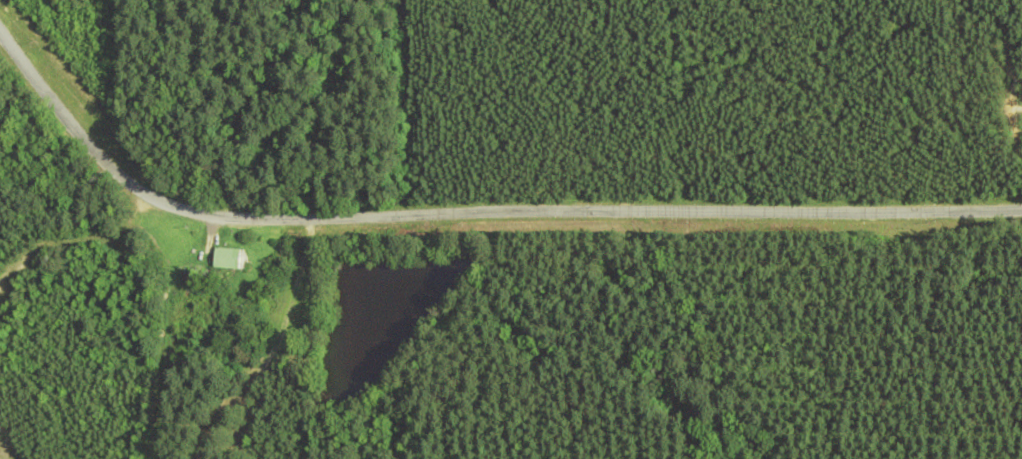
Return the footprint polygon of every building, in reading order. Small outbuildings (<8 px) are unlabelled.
[(237,270),(237,250),(212,250),(212,270),(237,270)]
